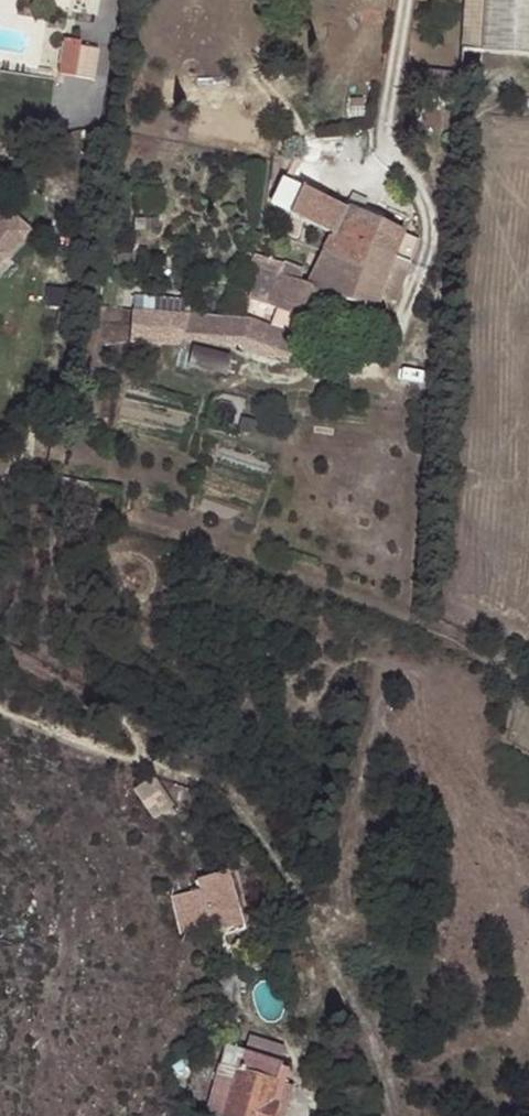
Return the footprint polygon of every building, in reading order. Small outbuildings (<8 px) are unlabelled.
[(461,49),(528,54),(528,0),(465,0),(461,49)] [(69,45),(54,43),(49,76),(63,79),(69,45)] [(456,75),(457,59),(407,54),(406,71),(456,75)] [(393,260),(408,265),(418,241),(417,241),(381,225),(360,215),(359,215),(282,181),(270,209),(287,217),(283,229),(300,236),(305,225),(332,237),(324,252),(356,264),(363,248),(393,260)] [(360,215),(381,225),(386,215),(364,205),(360,215)] [(28,233),(5,212),(0,218),(0,264),(28,233)] [(356,264),(324,252),(323,254),(305,288),(304,287),(304,285),(299,284),(298,288),(296,292),(289,314),(295,316),(308,320),(316,293),(375,312),(380,298),(383,287),(393,290),(396,291),(403,272),(390,268),(393,260),(363,248),(356,264)] [(251,305),(294,321),(295,316),(289,314),(296,292),(298,288),(283,282),(288,270),(280,267),(252,256),(242,284),(236,300),(251,305)] [(406,273),(408,265),(393,260),(390,268),(403,272),(406,273)] [(390,301),(393,290),(383,287),(380,298),(390,301)] [(251,305),(244,322),(287,338),(294,321),(251,305)] [(280,358),(287,338),(244,322),(234,319),(173,314),(117,310),(114,341),(163,345),(166,335),(226,340),(223,349),(256,361),(260,351),(280,358)] [(158,814),(174,806),(158,775),(142,784),(158,814)] [(232,867),(194,877),(197,888),(175,894),(186,937),(246,921),(232,867)] [(252,1035),(249,1050),(283,1057),(286,1042),(252,1035)] [(275,1107),(269,1105),(279,1071),(279,1068),(240,1055),(223,1115),(272,1115),(275,1107)] [(286,1074),(279,1071),(269,1105),(275,1107),(286,1074)]
